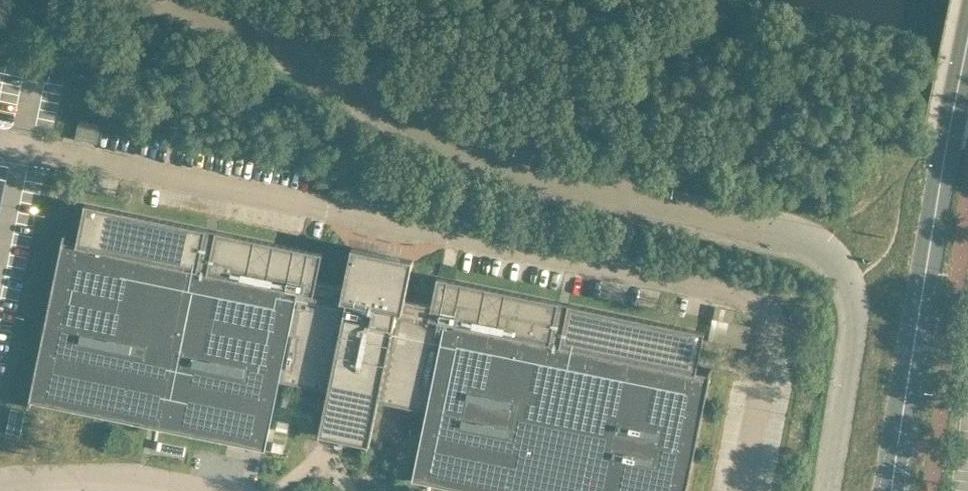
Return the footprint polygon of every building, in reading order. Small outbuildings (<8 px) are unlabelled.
[(97,143),(101,124),(80,119),(76,139),(97,143)] [(86,204),(80,233),(81,233),(79,244),(78,244),(65,241),(67,235),(65,234),(55,283),(54,289),(40,354),(39,359),(29,407),(31,407),(32,401),(150,425),(158,427),(250,446),(264,449),(266,450),(271,429),(280,381),(299,290),(302,278),(318,281),(324,253),(217,231),(207,229),(208,229),(207,229),(86,204)] [(299,290),(280,381),(329,391),(328,394),(326,404),(323,417),(320,435),(325,436),(336,438),(370,446),(374,427),(377,410),(379,404),(379,402),(399,406),(405,407),(406,407),(412,408),(427,412),(446,320),(449,308),(433,305),(430,304),(428,304),(412,300),(409,300),(406,299),(414,260),(402,257),(399,257),(392,255),(393,248),(377,245),(375,252),(370,250),(365,249),(353,247),(345,287),(318,281),(302,278),(299,290)] [(560,302),(439,277),(433,305),(449,308),(446,320),(427,412),(423,432),(422,437),(413,480),(467,490),(688,490),(713,368),(711,368),(710,374),(697,372),(699,361),(700,361),(706,332),(570,304),(560,302)] [(736,320),(738,308),(716,304),(710,336),(749,344),(753,324),(736,320)]
